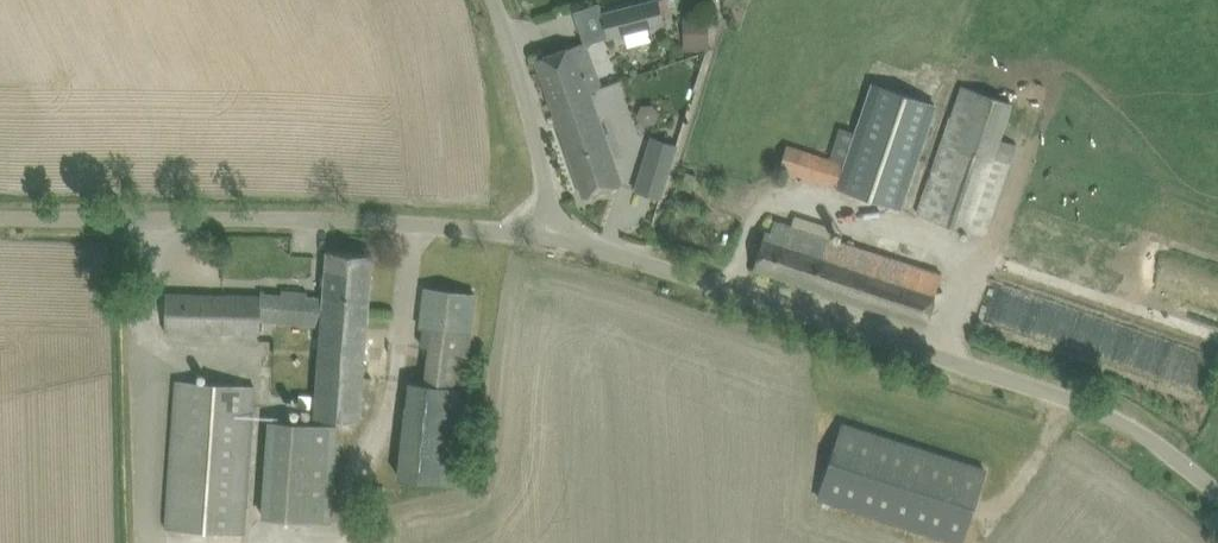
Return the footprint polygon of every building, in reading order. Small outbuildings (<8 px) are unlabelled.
[(608,37),(664,22),(659,0),(653,0),(602,13),(608,37)] [(689,25),(688,43),(709,43),(710,25),(689,25)] [(536,59),(559,126),(596,114),(588,93),(603,87),(584,40),(536,59)] [(1001,139),(1014,100),(1017,87),(1029,91),(1031,84),(984,70),(978,88),(963,83),(920,213),(986,235),(1011,160),(1015,143),(1001,139)] [(820,179),(841,186),(902,206),(936,104),(874,84),(858,132),(839,126),(830,157),(787,144),(780,167),(820,179)] [(596,114),(559,126),(583,195),(622,180),(596,114)] [(637,184),(661,192),(676,146),(651,138),(637,184)] [(942,273),(830,236),(833,227),(794,214),(791,223),(776,218),(772,232),(766,230),(753,268),(925,324),(942,273)] [(282,289),(279,321),(322,325),(316,416),(360,420),(372,254),(327,250),(324,297),(308,296),(308,291),(282,289)] [(426,287),(421,326),(431,327),(471,332),(475,293),(426,287)] [(259,333),(260,296),(165,293),(164,330),(259,333)] [(471,332),(431,327),(424,383),(408,381),(398,476),(451,481),(453,459),(467,461),(475,388),(463,386),(471,332)] [(167,527),(245,533),(256,384),(177,378),(167,527)] [(261,516),(332,522),(339,424),(268,419),(261,516)] [(843,423),(819,497),(961,542),(985,469),(843,423)]
